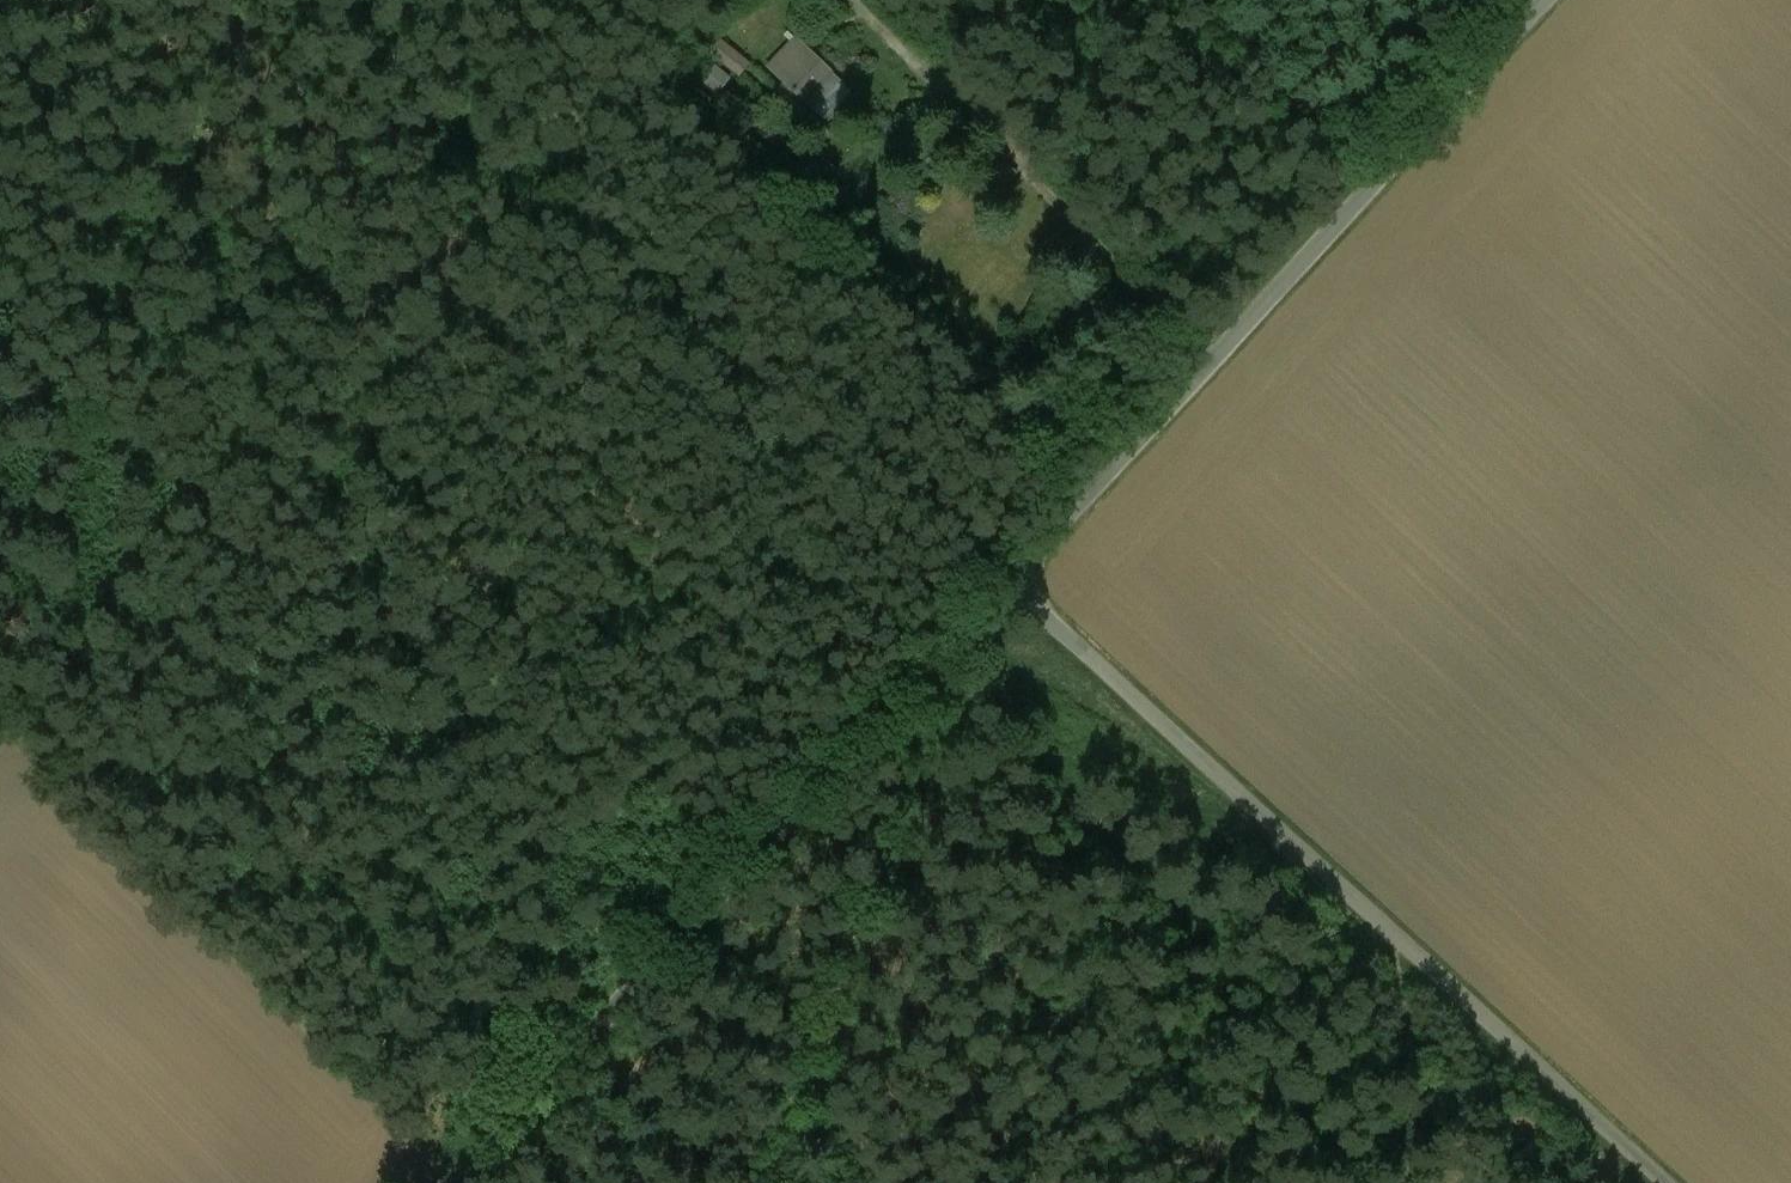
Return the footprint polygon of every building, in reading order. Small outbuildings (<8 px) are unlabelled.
[(832,71),(798,38),(770,66),(806,101),(832,71)] [(749,66),(722,44),(716,52),(740,73),(749,66)]
